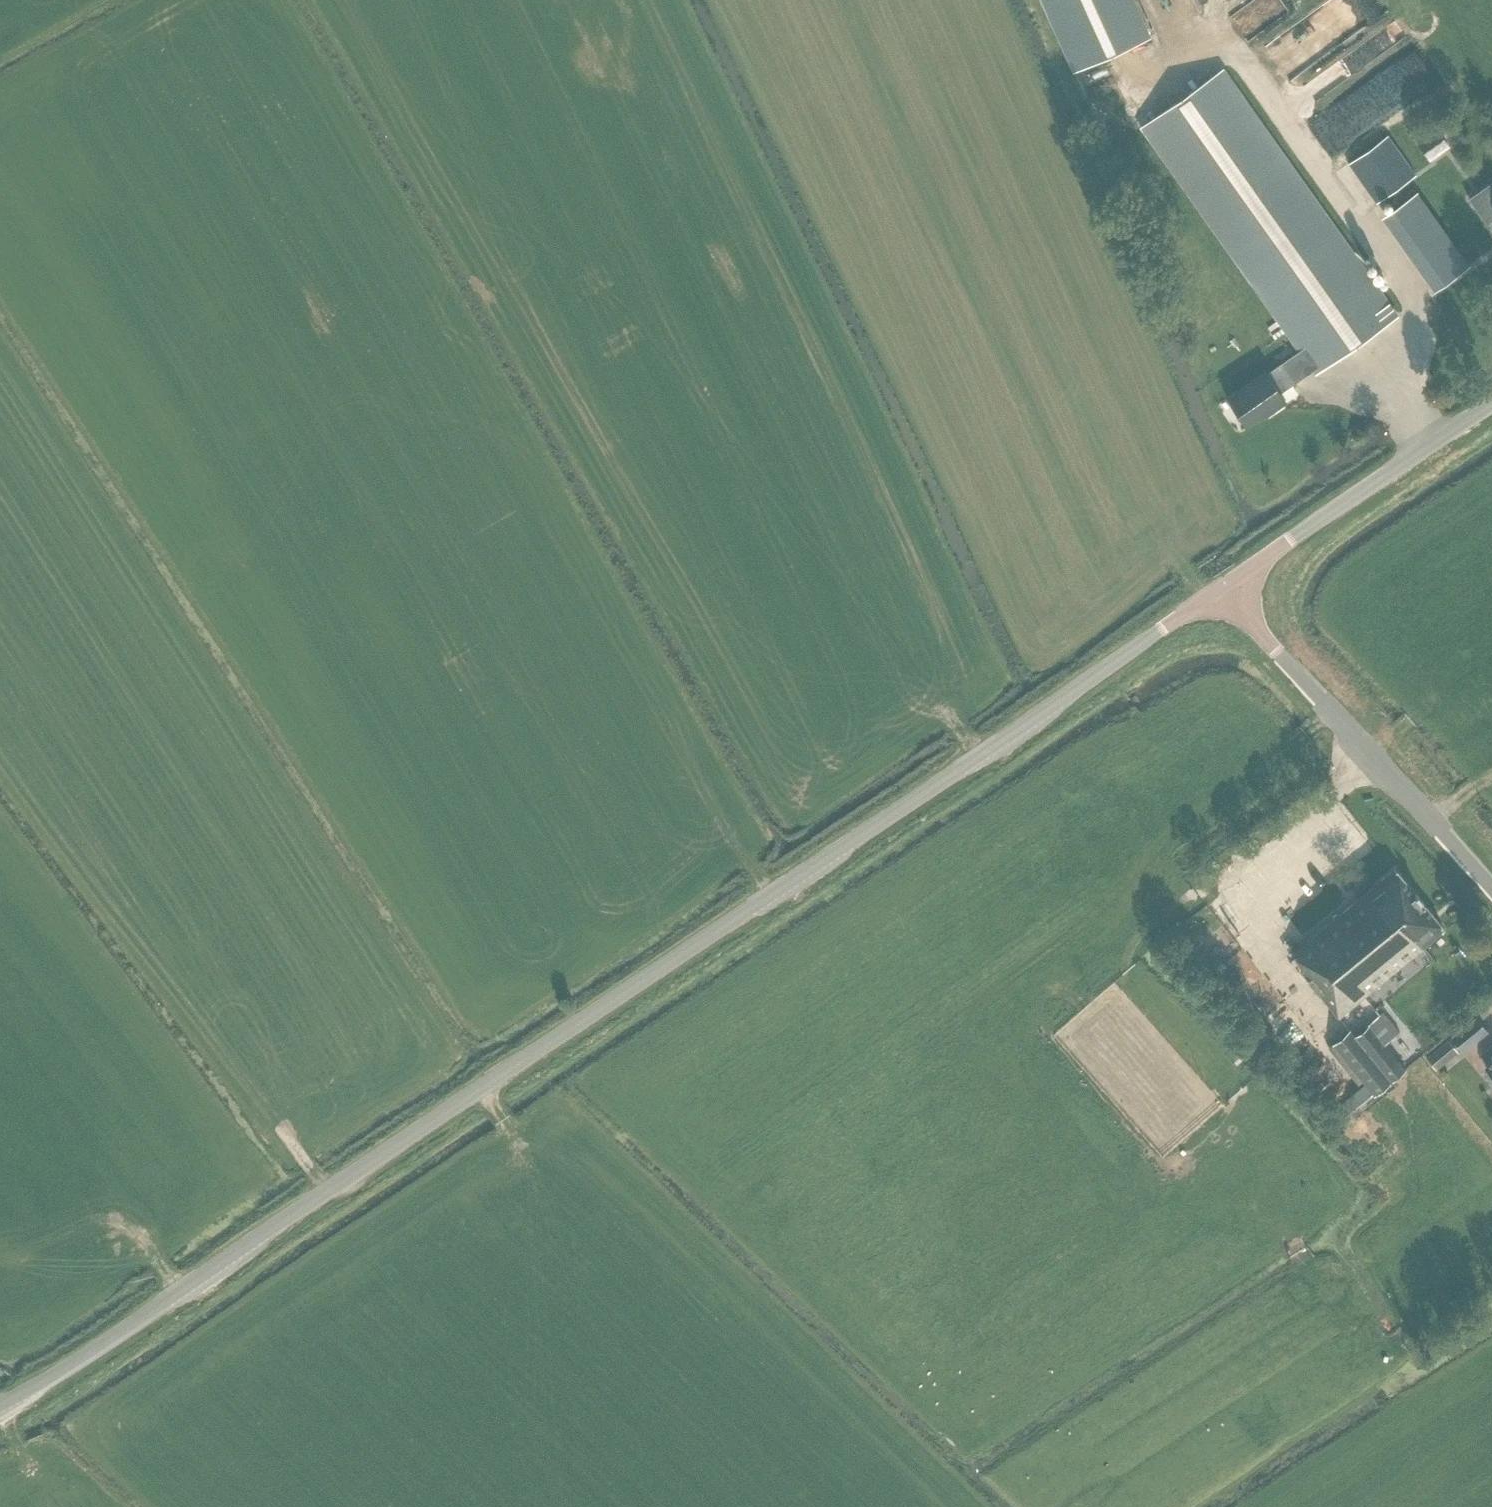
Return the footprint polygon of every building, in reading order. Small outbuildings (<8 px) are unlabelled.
[(1074,71),(1149,37),(1132,0),(1042,0),(1074,71)] [(1291,7),(1286,0),(1251,0),(1232,15),(1251,39),(1291,7)] [(1315,374),(1397,316),(1223,69),(1140,128),(1226,248),(1299,351),(1266,374),(1265,372),(1227,398),(1246,425),(1269,409),(1271,412),(1285,402),(1280,394),(1313,371),(1315,374)] [(1454,116),(1442,125),(1449,135),(1461,126),(1454,116)] [(1438,130),(1418,144),(1430,161),(1450,147),(1438,130)] [(1470,199),(1487,223),(1491,220),(1491,184),(1491,183),(1470,199)] [(1385,214),(1437,288),(1469,266),(1417,192),(1385,214)] [(1301,971),(1339,1018),(1445,930),(1395,869),(1292,954),(1304,969),(1301,971)] [(1405,1069),(1385,1044),(1400,1032),(1384,1013),(1354,1037),(1349,1030),(1332,1045),(1373,1095),(1405,1069)] [(1488,1032),(1476,1017),(1450,1038),(1462,1052),(1488,1032)] [(1458,1052),(1448,1039),(1426,1057),(1436,1070),(1458,1052)] [(1491,1076),(1491,1046),(1482,1055),(1491,1065),(1486,1069),(1491,1076)] [(1372,1095),(1364,1084),(1336,1107),(1345,1117),(1372,1095)]
